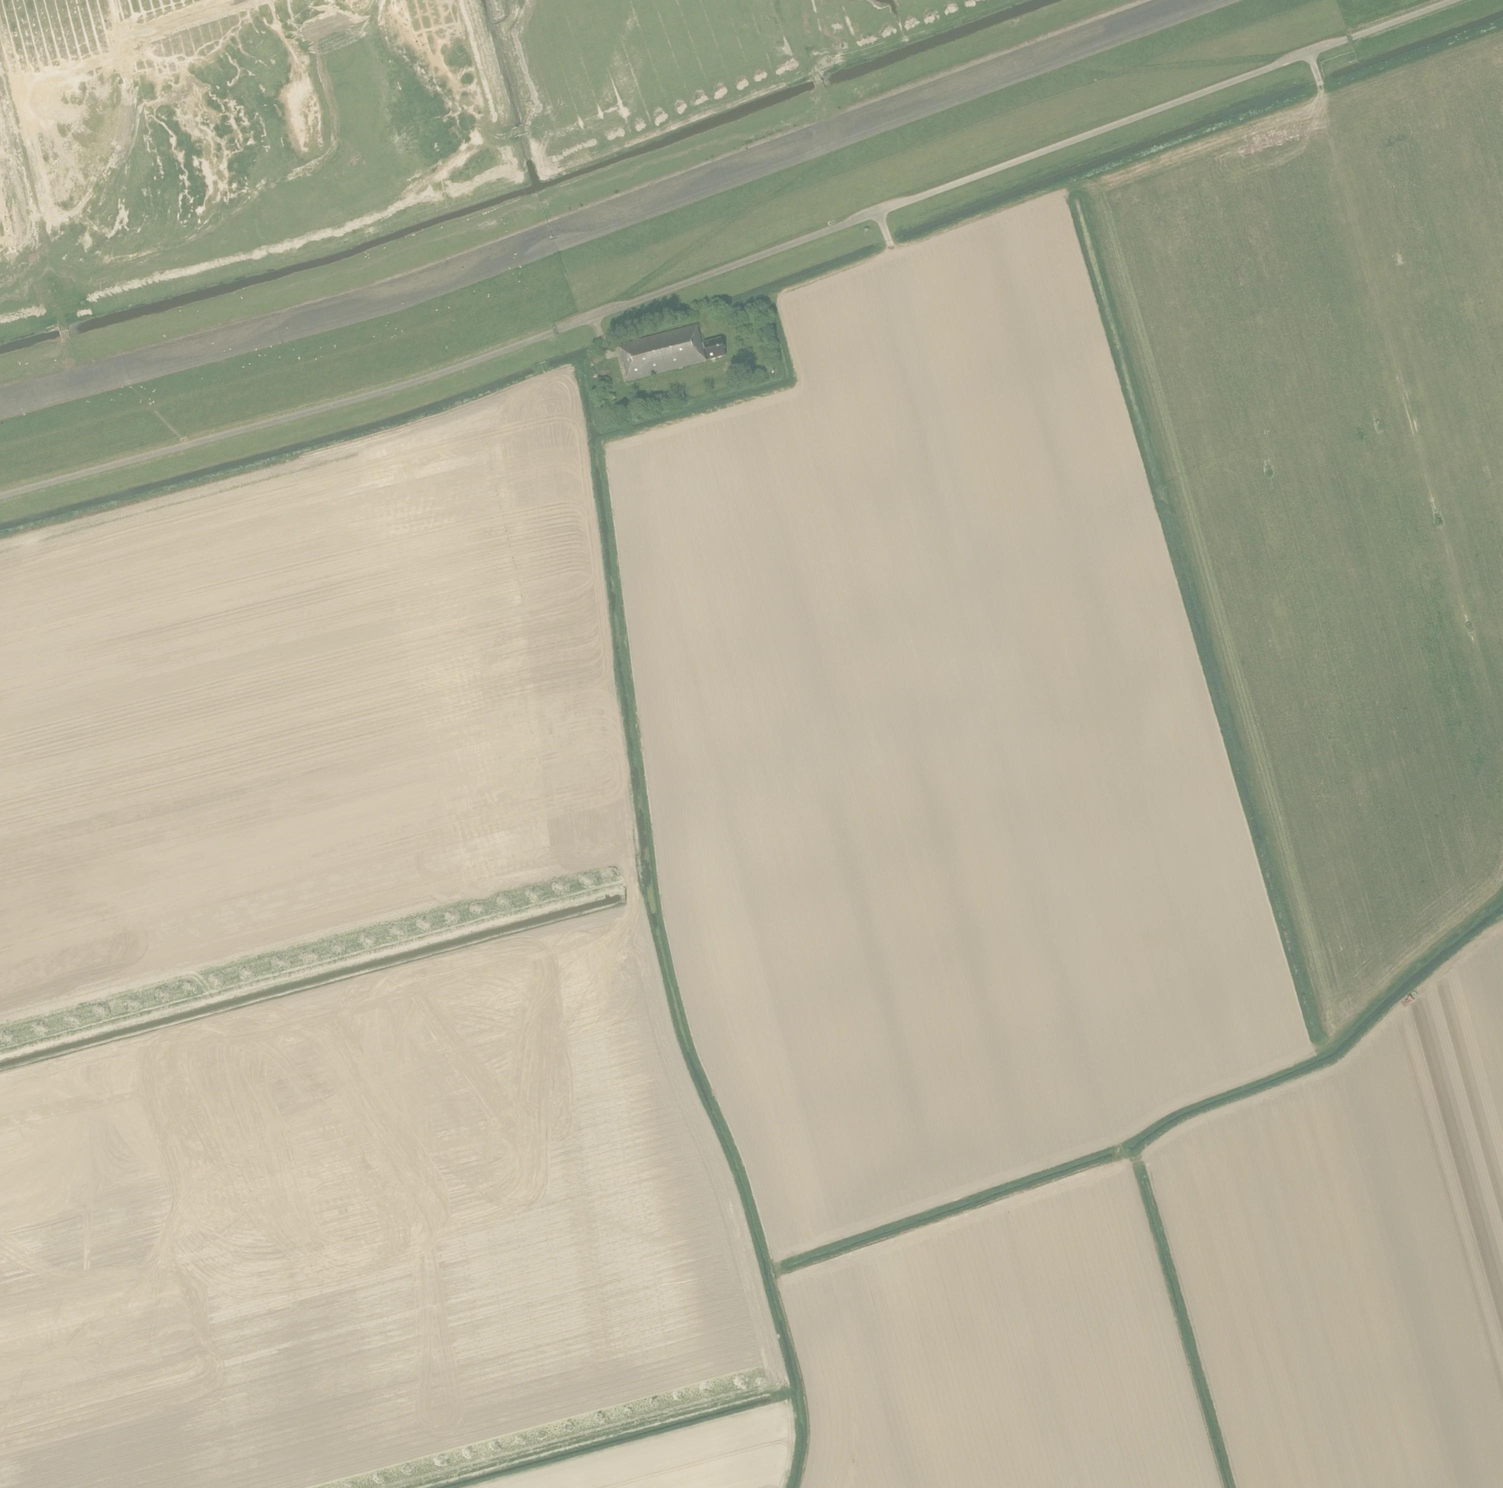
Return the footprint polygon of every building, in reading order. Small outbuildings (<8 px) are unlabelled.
[(702,343),(697,326),(620,346),(629,381),(706,361),(703,349),(705,349),(708,360),(725,356),(721,338),(702,343)]
